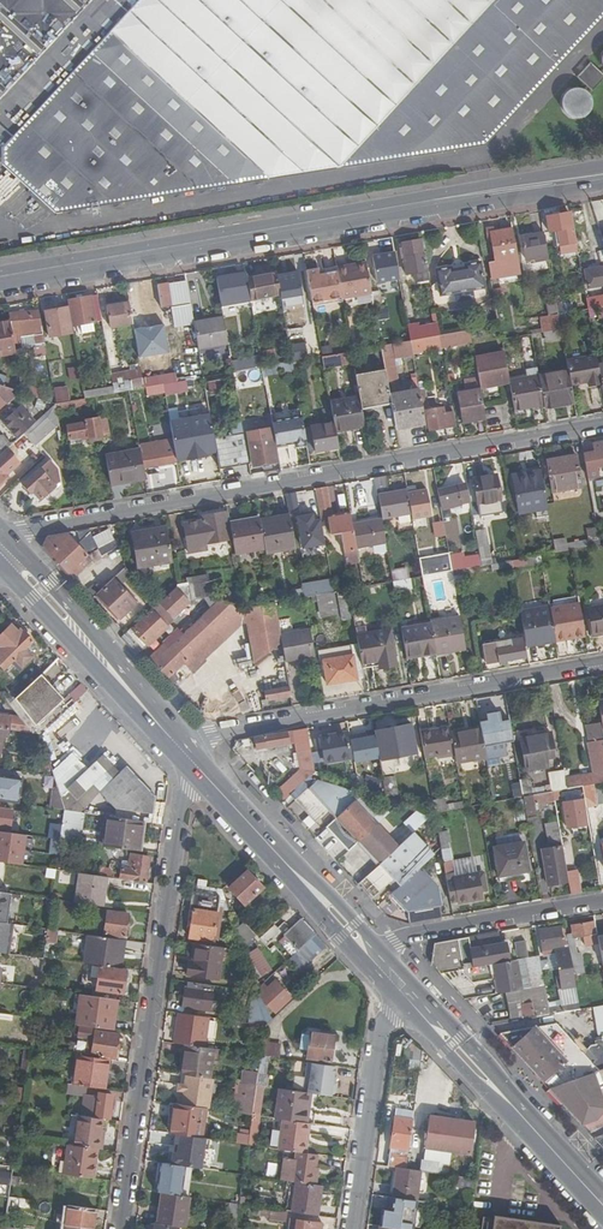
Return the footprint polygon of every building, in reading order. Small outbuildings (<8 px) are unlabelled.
[(4,167),(58,213),(484,146),(602,18),(602,0),(0,0),(0,127),(11,138),(3,146),(4,167)] [(577,78),(591,92),(602,79),(602,76),(590,63),(577,78)] [(563,97),(562,102),(561,103),(562,106),(562,109),(563,111),(565,114),(567,116),(570,118),(573,119),(575,119),(580,119),(583,118),(586,117),(588,115),(590,112),(591,109),(592,106),(592,103),(591,100),(590,97),(588,94),(586,92),(584,91),(582,90),(579,89),(576,89),(573,89),(570,90),(567,92),(565,94),(563,97)] [(4,167),(3,146),(11,138),(0,127),(0,163),(4,167)] [(563,245),(576,243),(571,213),(546,218),(549,233),(561,231),(563,245)] [(495,262),(489,264),(491,279),(521,274),(513,229),(490,233),(495,262)] [(536,262),(548,260),(544,234),(522,237),(526,260),(536,259),(536,262)] [(430,279),(429,270),(423,241),(402,245),(402,247),(400,248),(401,256),(403,256),(406,275),(415,273),(417,282),(430,279)] [(378,283),(400,279),(395,253),(373,257),(378,283)] [(459,269),(463,292),(473,290),(486,288),(481,262),(466,265),(467,267),(459,269)] [(339,272),(343,297),(343,299),(354,297),(372,294),(367,266),(350,270),(350,267),(338,269),(339,272)] [(454,293),(463,292),(459,269),(452,270),(452,267),(436,270),(438,281),(440,295),(454,293)] [(308,271),(313,302),(343,297),(339,272),(321,274),(320,269),(308,271)] [(585,273),(588,289),(602,286),(602,269),(585,273)] [(297,272),(277,275),(280,295),(281,298),(301,295),(297,272)] [(246,274),(217,279),(222,306),(251,300),(247,279),(246,274)] [(247,279),(251,300),(280,295),(277,275),(276,274),(247,279)] [(175,328),(194,324),(194,323),(186,281),(142,289),(146,316),(158,314),(158,309),(171,306),(175,328)] [(431,286),(435,305),(457,301),(454,300),(454,293),(440,295),(438,281),(431,286)] [(400,283),(393,284),(396,303),(404,302),(400,283)] [(486,288),(473,290),(474,297),(472,299),(486,296),(486,294),(486,291),(486,288)] [(463,292),(464,301),(472,299),(474,297),(473,290),(463,292)] [(380,292),(372,294),(374,303),(374,307),(382,305),(380,292)] [(458,302),(464,301),(463,292),(454,293),(454,300),(457,301),(458,302)] [(98,296),(68,301),(72,326),(102,321),(98,296)] [(586,302),(587,310),(588,310),(602,307),(602,299),(586,302)] [(133,324),(129,303),(107,307),(111,328),(133,324)] [(556,304),(558,315),(568,313),(569,313),(567,304),(562,305),(561,303),(556,304)] [(67,309),(45,312),(49,337),(71,334),(67,309)] [(10,322),(14,344),(22,343),(24,355),(37,353),(38,356),(41,356),(41,358),(47,357),(40,319),(32,320),(31,313),(18,314),(18,317),(10,318),(10,322)] [(568,313),(558,315),(559,321),(569,320),(568,313)] [(558,315),(549,317),(552,332),(561,330),(559,321),(558,315)] [(224,318),(194,323),(194,324),(198,348),(228,343),(224,318)] [(16,354),(14,344),(10,322),(0,324),(0,357),(16,354)] [(419,324),(408,326),(411,341),(428,338),(440,336),(438,324),(419,328),(419,324)] [(442,344),(471,339),(469,331),(440,336),(442,344)] [(430,347),(442,344),(440,336),(428,338),(430,347)] [(428,338),(411,341),(412,350),(430,347),(428,338)] [(411,341),(400,343),(402,352),(412,350),(411,341)] [(402,352),(400,343),(391,345),(393,354),(402,352)] [(393,354),(391,345),(381,347),(385,371),(389,389),(399,387),(393,354)] [(303,348),(290,350),(292,359),(305,357),(303,348)] [(323,357),(325,370),(354,364),(352,352),(323,357)] [(509,381),(505,354),(475,360),(479,387),(509,381)] [(568,370),(570,386),(587,383),(588,387),(601,385),(598,365),(596,357),(566,362),(568,370)] [(253,361),(232,365),(234,373),(254,369),(263,368),(261,358),(252,359),(253,361)] [(292,363),(263,368),(264,374),(268,395),(281,393),(278,379),(295,376),(292,363)] [(263,368),(254,369),(255,376),(264,374),(263,368)] [(143,381),(141,370),(112,375),(115,394),(130,392),(144,389),(143,381)] [(545,411),(574,405),(570,386),(568,370),(539,376),(544,406),(545,411)] [(356,377),(360,397),(361,403),(382,399),(383,404),(391,402),(390,395),(389,389),(385,371),(356,377)] [(176,375),(143,381),(144,389),(159,386),(173,384),(177,383),(176,375)] [(509,381),(515,411),(544,406),(539,376),(509,381)] [(220,381),(209,383),(211,396),(222,394),(220,381)] [(8,389),(2,387),(0,386),(0,409),(13,397),(7,390),(8,389)] [(23,394),(37,399),(40,392),(21,386),(20,393),(23,394)] [(67,386),(53,387),(54,400),(69,399),(67,386)] [(485,419),(480,389),(459,393),(464,423),(485,419)] [(103,390),(84,393),(85,400),(95,398),(104,396),(103,390)] [(390,395),(391,402),(395,427),(413,424),(414,427),(425,425),(419,390),(390,395)] [(335,423),(336,432),(365,427),(361,403),(360,397),(331,402),(335,423)] [(36,408),(44,411),(46,402),(38,399),(36,408)] [(84,400),(56,405),(57,411),(85,406),(84,400)] [(23,435),(36,447),(60,424),(57,411),(56,405),(47,413),(35,424),(23,435)] [(23,435),(35,424),(20,408),(4,423),(19,439),(23,435)] [(430,431),(456,426),(454,412),(444,414),(443,409),(427,411),(430,431)] [(307,445),(302,416),(272,421),(277,447),(296,444),(296,447),(307,445)] [(87,439),(102,436),(102,435),(99,420),(99,419),(85,421),(85,423),(67,426),(69,440),(87,437),(87,439)] [(107,419),(99,420),(102,435),(109,434),(107,419)] [(309,454),(339,448),(336,432),(335,423),(304,428),(309,454)] [(263,432),(245,435),(246,443),(249,442),(253,466),(277,462),(273,441),(264,442),(263,432)] [(214,439),(220,469),(250,463),(246,443),(245,435),(244,434),(214,439)] [(12,446),(4,437),(2,439),(0,437),(0,457),(6,451),(12,446)] [(170,445),(173,463),(202,458),(199,440),(170,445)] [(169,441),(140,447),(140,450),(144,468),(173,463),(170,445),(169,441)] [(593,444),(594,446),(598,467),(602,466),(602,442),(593,444)] [(144,468),(140,450),(106,456),(111,486),(146,480),(144,468)] [(6,451),(0,457),(0,483),(7,476),(5,475),(18,463),(6,451)] [(576,455),(548,461),(553,492),(582,487),(576,455)] [(39,469),(22,486),(31,495),(33,493),(41,502),(56,487),(39,469)] [(548,508),(541,471),(513,476),(520,513),(548,508)] [(496,475),(473,479),(478,505),(501,501),(496,475)] [(390,494),(387,477),(376,479),(382,519),(384,518),(412,514),(409,494),(408,490),(390,494)] [(590,484),(597,525),(602,524),(602,494),(602,493),(601,493),(600,483),(590,484)] [(17,485),(4,494),(13,507),(26,498),(17,485)] [(465,485),(440,491),(445,509),(463,504),(463,503),(469,502),(465,485)] [(315,490),(320,518),(331,516),(326,488),(315,490)] [(421,492),(409,494),(412,514),(415,529),(428,527),(421,492)] [(286,495),(289,512),(297,511),(293,493),(286,495)] [(199,523),(204,550),(207,550),(206,544),(233,538),(231,523),(229,512),(202,517),(203,522),(199,523)] [(358,559),(357,549),(353,526),(351,514),(328,518),(331,536),(340,535),(344,553),(345,553),(347,561),(358,559)] [(295,549),(290,516),(261,521),(266,549),(266,554),(295,549)] [(236,554),(266,549),(261,521),(260,518),(231,523),(233,538),(236,554)] [(357,549),(387,544),(383,520),(353,526),(357,549)] [(318,522),(295,526),(300,551),(323,547),(318,522)] [(187,553),(204,550),(199,523),(182,526),(187,553)] [(172,562),(166,527),(131,533),(136,568),(172,562)] [(480,556),(481,558),(490,556),(486,530),(476,532),(480,556)] [(601,545),(598,533),(588,534),(590,547),(601,545)] [(85,569),(103,556),(112,551),(108,545),(87,557),(65,535),(48,538),(43,548),(67,573),(68,572),(75,579),(85,569)] [(546,537),(549,554),(556,553),(555,548),(553,536),(546,537)] [(438,560),(437,557),(435,546),(418,549),(421,563),(438,560)] [(423,576),(452,571),(450,561),(449,555),(437,557),(438,560),(421,563),(423,576)] [(480,556),(450,561),(452,571),(482,566),(481,558),(480,556)] [(393,582),(401,581),(408,579),(406,569),(391,571),(393,582)] [(389,573),(381,574),(382,581),(390,580),(389,573)] [(186,579),(187,584),(209,580),(208,574),(186,579)] [(444,577),(430,580),(434,592),(447,589),(444,577)] [(403,591),(401,581),(393,582),(395,592),(403,591)] [(114,582),(99,597),(121,620),(137,605),(132,601),(114,582)] [(305,599),(317,597),(321,596),(319,582),(307,584),(308,586),(302,587),(303,593),(304,599),(305,599)] [(174,618),(190,603),(176,589),(175,589),(159,603),(174,618)] [(190,603),(197,609),(204,616),(219,601),(213,598),(212,597),(180,589),(176,589),(190,603)] [(290,602),(304,599),(303,593),(289,595),(290,602)] [(337,593),(333,594),(321,596),(317,597),(320,615),(325,618),(341,616),(337,593)] [(119,622),(121,620),(99,597),(97,599),(119,622)] [(245,609),(219,601),(204,616),(180,638),(202,663),(243,626),(248,625),(245,609)] [(569,643),(587,640),(580,603),(551,609),(557,642),(558,650),(570,648),(569,643)] [(282,644),(280,635),(275,604),(245,609),(248,625),(254,665),(282,644)] [(588,609),(593,636),(602,634),(602,606),(588,609)] [(551,609),(550,608),(521,613),(527,647),(539,645),(545,644),(557,642),(551,609)] [(167,638),(168,639),(169,642),(172,645),(180,638),(204,616),(197,609),(167,638)] [(167,628),(151,611),(125,635),(141,652),(167,628)] [(437,655),(466,650),(460,617),(431,623),(431,624),(437,655)] [(437,655),(431,624),(401,629),(407,660),(437,655)] [(4,671),(14,661),(21,668),(32,658),(25,650),(33,642),(24,632),(21,636),(12,626),(0,637),(0,667),(4,671)] [(310,630),(280,635),(282,644),(285,662),(315,657),(310,630)] [(360,665),(376,662),(383,661),(384,668),(395,666),(389,630),(355,636),(360,665)] [(141,652),(125,635),(122,639),(137,656),(141,652)] [(360,665),(355,636),(321,642),(322,651),(324,661),(328,685),(362,679),(360,665)] [(202,663),(180,638),(172,645),(169,642),(168,639),(149,658),(169,680),(168,681),(175,688),(181,682),(175,675),(185,666),(191,673),(202,663)] [(522,639),(486,645),(488,664),(525,658),(522,639)] [(175,675),(181,682),(191,673),(185,666),(175,675)] [(40,676),(38,677),(48,688),(50,686),(40,676)] [(64,701),(50,686),(48,688),(38,677),(14,700),(18,704),(43,733),(68,709),(62,703),(64,701)] [(291,697),(289,687),(265,691),(267,702),(291,697)] [(21,720),(32,734),(41,735),(43,733),(18,704),(12,709),(21,720)] [(8,730),(32,734),(21,720),(0,717),(0,729),(8,730)] [(479,723),(481,729),(484,747),(505,743),(501,720),(479,723)] [(602,730),(602,724),(585,727),(593,774),(566,779),(568,789),(582,787),(599,784),(602,783),(602,731),(602,730)] [(412,725),(387,729),(391,753),(416,749),(412,725)] [(0,729),(0,760),(3,739),(7,739),(8,730),(0,729)] [(425,757),(455,752),(452,734),(451,729),(420,734),(425,757)] [(484,747),(481,729),(452,734),(455,752),(457,763),(486,758),(485,753),(484,747)] [(310,777),(315,773),(307,730),(293,732),(295,741),(297,753),(304,752),(307,771),(295,781),(300,786),(310,777)] [(293,732),(255,739),(258,749),(266,747),(267,749),(289,745),(288,742),(295,741),(293,732)] [(551,733),(520,739),(526,772),(549,768),(546,751),(554,749),(551,733)] [(320,739),(321,742),(325,763),(351,758),(347,738),(336,740),(335,736),(320,739)] [(52,772),(58,791),(61,799),(64,811),(112,767),(102,756),(70,787),(66,772),(79,761),(72,753),(52,772)] [(119,760),(112,767),(64,811),(78,813),(99,793),(126,768),(119,760)] [(52,770),(49,762),(42,764),(45,772),(52,770)] [(154,798),(126,768),(99,793),(115,811),(114,818),(138,822),(151,824),(154,798)] [(561,791),(568,789),(566,779),(565,772),(550,775),(551,787),(546,788),(547,793),(553,792),(561,791)] [(17,804),(21,779),(0,776),(0,801),(17,804)] [(53,788),(54,777),(44,776),(43,788),(53,788)] [(300,786),(291,795),(316,822),(329,810),(336,818),(354,801),(361,795),(318,781),(316,783),(310,777),(300,786)] [(529,781),(520,783),(523,797),(532,796),(529,781)] [(392,782),(384,783),(387,797),(395,795),(392,782)] [(523,797),(520,783),(520,782),(510,783),(513,799),(523,797)] [(582,787),(584,800),(585,808),(602,805),(599,784),(582,787)] [(53,790),(52,798),(61,799),(58,791),(53,790)] [(561,791),(553,792),(554,802),(562,800),(561,791)] [(523,797),(527,819),(537,817),(536,810),(549,808),(548,803),(554,802),(553,792),(547,793),(532,796),(523,797)] [(52,798),(50,809),(64,811),(61,799),(52,798)] [(433,803),(435,813),(447,811),(445,800),(433,803)] [(585,808),(584,800),(563,803),(567,828),(588,824),(585,808)] [(359,841),(377,825),(354,801),(336,818),(326,827),(349,851),(359,841)] [(10,830),(12,810),(0,808),(0,828),(10,830)] [(78,844),(82,813),(78,813),(64,811),(62,829),(60,841),(78,844)] [(426,822),(435,813),(427,811),(416,820),(422,826),(426,822)] [(106,824),(103,847),(138,852),(141,830),(137,829),(138,822),(114,818),(96,816),(95,822),(106,824)] [(432,828),(426,822),(422,826),(411,835),(417,841),(432,828)] [(562,842),(558,822),(545,825),(548,844),(562,842)] [(377,825),(359,841),(380,864),(398,847),(377,825)] [(60,841),(62,829),(54,827),(52,840),(60,841)] [(447,832),(438,833),(441,850),(446,874),(454,873),(447,832)] [(411,835),(398,847),(380,864),(402,887),(421,869),(433,858),(417,841),(411,835)] [(524,843),(493,848),(499,877),(529,871),(524,843)] [(567,872),(562,846),(542,849),(548,885),(569,881),(567,872)] [(120,881),(145,884),(149,859),(130,856),(128,870),(121,869),(120,881)] [(48,870),(56,871),(57,864),(49,863),(48,870)] [(100,869),(99,878),(106,879),(113,880),(114,871),(100,869)] [(397,891),(393,895),(409,912),(440,906),(438,888),(421,869),(402,887),(397,891)] [(48,870),(46,870),(44,879),(54,880),(56,871),(48,870)] [(577,870),(567,872),(569,881),(571,895),(581,893),(577,870)] [(246,872),(228,889),(244,906),(262,889),(246,872)] [(484,874),(447,880),(450,900),(458,898),(459,903),(482,899),(481,893),(487,892),(484,874)] [(102,908),(106,879),(99,878),(78,875),(74,904),(102,908)] [(206,886),(197,885),(189,938),(213,941),(219,900),(225,901),(222,888),(206,886)] [(6,925),(11,895),(0,893),(0,924),(6,925)] [(128,915),(107,912),(104,936),(127,939),(129,929),(126,929),(128,915)] [(315,935),(301,920),(283,936),(298,952),(315,935)] [(572,926),(573,935),(573,937),(584,935),(586,947),(594,945),(597,961),(601,961),(594,922),(572,926)] [(6,925),(0,924),(0,955),(8,956),(13,926),(6,925)] [(551,949),(568,946),(566,936),(565,926),(540,931),(544,955),(552,954),(551,949)] [(47,931),(46,940),(55,941),(56,932),(47,931)] [(441,973),(460,970),(505,962),(502,944),(504,944),(502,932),(435,944),(432,964),(441,973)] [(569,951),(573,975),(584,973),(581,954),(576,954),(573,937),(573,935),(566,936),(568,946),(569,951)] [(115,958),(117,941),(88,937),(84,964),(88,965),(99,966),(120,969),(121,959),(115,958)] [(237,941),(240,951),(246,946),(244,939),(237,941)] [(517,943),(519,960),(529,958),(527,942),(517,943)] [(218,981),(223,949),(194,945),(191,963),(188,963),(186,977),(218,981)] [(245,966),(251,984),(270,971),(256,950),(247,956),(252,962),(245,966)] [(573,975),(569,951),(556,953),(562,990),(575,987),(573,975)] [(519,960),(505,962),(460,970),(473,983),(496,979),(498,993),(506,992),(545,985),(540,956),(529,958),(519,960)] [(321,962),(310,972),(315,978),(326,968),(321,962)] [(125,970),(120,969),(99,966),(96,992),(122,995),(125,970)] [(204,986),(187,983),(186,990),(184,989),(181,1008),(201,1011),(204,986)] [(262,985),(254,992),(274,1013),(290,999),(274,983),(266,990),(262,985)] [(511,1021),(550,1015),(549,1009),(548,1004),(545,985),(506,992),(511,1021)] [(578,1004),(575,987),(562,990),(559,990),(562,1002),(548,1004),(549,1009),(578,1004)] [(113,1001),(79,996),(75,1026),(79,1026),(110,1031),(112,1031),(114,1019),(111,1018),(113,1001)] [(259,1000),(256,1002),(260,1012),(264,1027),(272,1020),(259,1000)] [(550,1015),(579,1010),(578,1004),(549,1009),(550,1015)] [(591,1008),(597,1035),(602,1034),(602,1005),(591,1008)] [(247,1025),(264,1027),(260,1012),(249,1011),(247,1025)] [(203,1049),(207,1019),(178,1015),(174,1044),(184,1046),(203,1049)] [(592,1045),(588,1049),(578,1038),(574,1042),(557,1023),(501,1033),(506,1039),(508,1038),(512,1042),(510,1043),(550,1088),(593,1073),(602,1069),(602,1043),(592,1045)] [(77,1056),(84,1057),(84,1056),(117,1061),(119,1049),(116,1049),(118,1036),(109,1035),(110,1031),(79,1026),(78,1038),(74,1037),(72,1056),(77,1056)] [(334,1037),(310,1034),(306,1060),(330,1063),(334,1037)] [(263,1042),(261,1057),(276,1059),(278,1045),(263,1042)] [(209,1079),(213,1050),(203,1049),(184,1046),(180,1075),(184,1076),(209,1079)] [(77,1056),(72,1086),(85,1088),(103,1091),(107,1061),(84,1057),(77,1056)] [(335,1068),(307,1064),(303,1093),(307,1094),(330,1097),(336,1092),(338,1084),(333,1080),(335,1068)] [(241,1072),(240,1084),(256,1086),(258,1075),(241,1072)] [(580,1123),(597,1118),(602,1111),(602,1104),(593,1073),(550,1088),(549,1088),(580,1123)] [(209,1079),(184,1076),(182,1086),(179,1085),(178,1092),(181,1093),(180,1101),(210,1105),(213,1080),(209,1079)] [(240,1106),(239,1115),(252,1117),(256,1086),(240,1084),(238,1095),(235,1095),(234,1105),(240,1106)] [(85,1088),(72,1086),(67,1085),(66,1094),(84,1097),(85,1088)] [(279,1090),(275,1120),(282,1121),(305,1124),(307,1111),(304,1111),(307,1094),(303,1093),(279,1090)] [(90,1100),(84,1099),(82,1115),(109,1119),(112,1096),(98,1094),(98,1098),(91,1097),(90,1100)] [(206,1113),(206,1110),(174,1105),(169,1134),(202,1139),(206,1113)] [(96,1150),(97,1150),(101,1120),(78,1116),(73,1147),(96,1150)] [(409,1151),(413,1121),(394,1119),(390,1148),(409,1151)] [(474,1125),(430,1119),(426,1149),(470,1155),(474,1125)] [(305,1124),(282,1121),(281,1128),(274,1127),(271,1150),(295,1154),(303,1155),(306,1136),(307,1136),(309,1125),(305,1124)] [(248,1146),(249,1136),(235,1134),(234,1144),(248,1146)] [(160,1154),(145,1152),(144,1162),(160,1164),(185,1168),(187,1168),(209,1171),(211,1157),(195,1154),(194,1161),(185,1159),(188,1141),(166,1138),(165,1148),(160,1148),(160,1154)] [(92,1180),(96,1150),(73,1147),(67,1146),(63,1175),(92,1180)] [(314,1186),(318,1157),(303,1155),(295,1154),(294,1161),(292,1183),(314,1186)] [(390,1154),(388,1167),(397,1169),(406,1170),(408,1157),(390,1154)] [(292,1183),(294,1161),(284,1159),(281,1181),(290,1183),(292,1183)] [(185,1168),(160,1164),(157,1186),(181,1190),(185,1168)] [(209,1171),(187,1168),(186,1174),(210,1177),(210,1171),(209,1171)] [(417,1202),(421,1172),(406,1170),(397,1169),(392,1198),(402,1200),(416,1202),(417,1202)] [(20,1178),(12,1177),(10,1185),(19,1186),(20,1178)] [(292,1183),(290,1183),(288,1193),(294,1193),(291,1211),(317,1215),(321,1187),(314,1186),(292,1183)] [(161,1194),(157,1223),(185,1227),(189,1198),(161,1194)] [(15,1210),(17,1199),(8,1198),(7,1209),(15,1210)] [(236,1226),(239,1206),(229,1204),(226,1224),(236,1226)] [(65,1206),(63,1228),(72,1228),(93,1228),(95,1211),(65,1206)] [(286,1213),(259,1209),(258,1218),(269,1219),(269,1221),(284,1223),(286,1213)] [(559,1225),(481,1214),(479,1228),(559,1228),(559,1225)] [(319,1224),(290,1220),(289,1228),(318,1228),(319,1224)]
